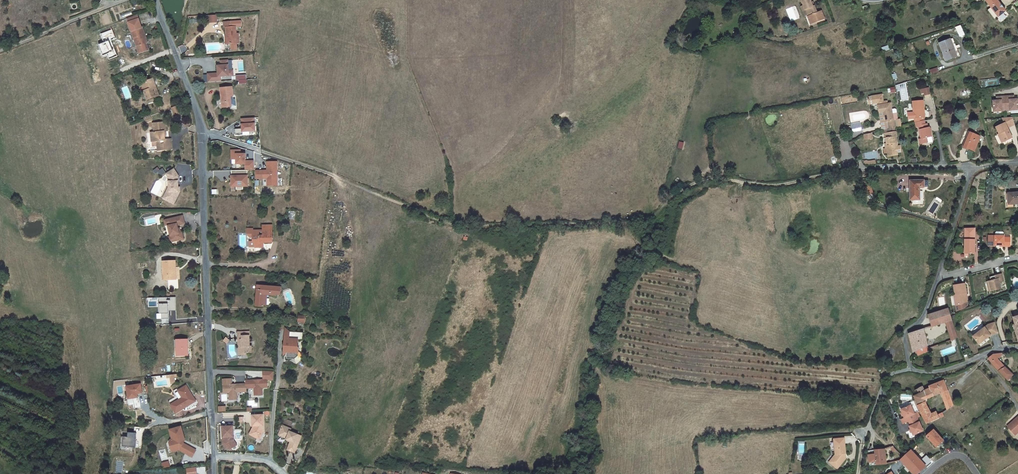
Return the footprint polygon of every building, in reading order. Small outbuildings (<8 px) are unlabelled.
[(803,6),(807,16),(808,17),(817,13),(814,6),(813,6),(811,2),(810,0),(801,0),(803,6)] [(997,0),(985,0),(991,8),(998,17),(1005,12),(1006,11),(997,0)] [(988,10),(995,20),(998,17),(991,8),(988,10)] [(131,31),(139,53),(149,50),(145,41),(147,40),(142,27),(141,28),(137,15),(127,18),(131,31)] [(226,36),(227,42),(230,42),(231,44),(237,43),(236,34),(236,26),(233,26),(233,21),(224,22),(224,27),(226,27),(226,36)] [(957,56),(959,56),(953,38),(950,39),(957,56)] [(957,56),(950,39),(939,44),(946,61),(957,56)] [(220,81),(220,76),(233,75),(232,70),(228,71),(227,60),(220,61),(221,65),(217,66),(218,73),(207,74),(208,82),(220,81)] [(237,75),(238,84),(247,83),(246,74),(237,75)] [(146,90),(144,91),(147,100),(157,96),(154,88),(156,87),(153,79),(143,82),(146,90)] [(233,96),(232,87),(221,88),(222,107),(232,106),(230,96),(233,96)] [(1006,111),(1005,96),(999,97),(999,100),(997,101),(993,101),(994,112),(1006,111)] [(1017,99),(1014,99),(1012,100),(1012,96),(1005,96),(1006,111),(1017,110),(1017,101),(1017,99)] [(913,102),(914,118),(923,118),(923,109),(924,109),(923,101),(913,102)] [(894,128),(897,128),(896,120),(897,120),(898,119),(896,110),(895,109),(892,110),(891,103),(878,105),(879,113),(880,113),(883,113),(884,121),(884,122),(887,122),(888,129),(890,129),(894,128)] [(172,108),(175,115),(180,113),(177,106),(172,108)] [(1008,120),(1011,126),(1015,125),(1012,117),(1001,118),(1003,121),(1008,120)] [(254,118),(242,119),(242,129),(235,129),(235,134),(243,133),(243,132),(249,131),(249,133),(255,133),(257,130),(258,127),(258,123),(257,120),(254,118)] [(171,139),(165,140),(164,136),(164,132),(165,132),(164,122),(153,124),(154,133),(151,133),(152,142),(157,141),(158,146),(159,150),(172,149),(171,139)] [(1003,142),(1012,138),(1007,128),(1005,123),(996,127),(999,134),(1003,142)] [(927,124),(925,124),(918,126),(919,130),(920,130),(922,139),(921,139),(919,139),(920,144),(928,142),(926,138),(932,137),(929,127),(928,128),(927,124)] [(899,146),(897,146),(895,132),(890,132),(884,133),(885,138),(887,138),(888,143),(886,144),(887,149),(888,156),(897,155),(897,151),(900,151),(899,146)] [(969,132),(962,146),(974,151),(980,137),(969,132)] [(240,150),(231,150),(231,159),(236,159),(236,164),(245,164),(245,170),(247,170),(254,170),(254,161),(245,161),(245,154),(240,154),(240,150)] [(267,171),(256,171),(256,179),(267,179),(267,185),(277,185),(277,162),(267,162),(267,171)] [(179,176),(174,169),(167,174),(170,178),(170,181),(169,181),(170,187),(170,192),(167,197),(168,201),(171,202),(175,201),(180,191),(179,191),(178,187),(178,181),(179,181),(179,176)] [(242,170),(236,171),(237,176),(233,176),(233,179),(231,179),(231,185),(236,184),(236,190),(243,189),(243,186),(247,186),(247,170),(245,170),(242,170)] [(927,187),(929,186),(929,181),(910,181),(910,200),(920,200),(919,187),(924,187),(927,187)] [(1013,204),(1017,204),(1017,193),(1008,193),(1009,204),(1013,204)] [(184,223),(183,216),(167,220),(168,225),(171,237),(172,242),(183,239),(182,231),(180,232),(179,232),(178,229),(177,225),(184,223)] [(259,230),(253,231),(253,241),(249,241),(249,247),(255,247),(261,247),(261,242),(263,242),(272,242),(272,228),(263,228),(263,236),(259,236),(259,230)] [(975,228),(965,228),(965,240),(965,249),(966,249),(966,254),(965,254),(965,257),(968,257),(968,254),(975,254),(975,240),(975,228)] [(995,236),(995,241),(991,241),(991,246),(995,246),(995,245),(1000,245),(1004,245),(1004,246),(1010,247),(1010,238),(1004,238),(1004,236),(1004,233),(1003,232),(997,232),(995,233),(995,236)] [(176,279),(174,279),(173,268),(176,268),(175,261),(163,261),(164,280),(169,280),(169,289),(178,289),(178,279),(176,279)] [(991,281),(989,281),(991,291),(1001,288),(999,282),(1003,281),(1001,274),(995,276),(996,279),(991,281)] [(965,283),(954,285),(955,295),(956,294),(958,305),(963,304),(964,302),(968,302),(965,283)] [(282,287),(257,285),(255,306),(264,306),(264,305),(266,305),(267,294),(271,295),(271,293),(275,294),(276,294),(281,295),(282,287)] [(168,311),(176,310),(175,296),(158,297),(159,313),(162,313),(162,319),(169,318),(168,311)] [(946,322),(952,320),(950,314),(948,308),(928,315),(932,327),(946,322)] [(995,323),(988,325),(985,327),(982,324),(971,333),(973,336),(979,344),(991,335),(997,333),(998,333),(995,323)] [(953,324),(947,326),(952,340),(957,338),(953,324)] [(909,333),(913,352),(916,351),(927,346),(923,328),(909,333)] [(249,332),(238,332),(238,340),(241,340),(241,353),(252,353),(251,346),(249,346),(249,332)] [(303,332),(290,332),(289,336),(285,340),(284,351),(287,351),(287,358),(295,359),(299,356),(299,348),(297,345),(297,340),(303,340),(303,332)] [(186,348),(186,345),(188,345),(188,340),(177,340),(177,355),(188,355),(188,348),(186,348)] [(927,346),(916,351),(918,356),(928,351),(927,346)] [(1000,372),(1008,380),(1013,375),(1001,363),(996,357),(1001,356),(1001,353),(994,354),(993,354),(988,358),(988,359),(994,366),(1000,372)] [(176,374),(167,375),(167,378),(170,377),(171,384),(175,381),(174,377),(177,376),(176,374)] [(232,384),(223,385),(224,393),(229,392),(229,397),(237,397),(237,392),(246,392),(246,388),(254,388),(254,392),(262,392),(262,387),(268,387),(267,379),(258,380),(258,382),(256,382),(256,380),(246,380),(246,384),(235,384),(235,387),(232,387),(232,384)] [(941,391),(941,393),(947,390),(944,380),(929,386),(930,388),(927,389),(931,397),(934,395),(933,394),(941,391)] [(141,384),(127,386),(129,399),(138,397),(137,394),(142,393),(141,384)] [(190,398),(193,396),(187,386),(178,391),(183,398),(171,405),(176,413),(192,403),(190,398)] [(922,386),(915,390),(917,394),(924,390),(922,386)] [(921,413),(922,414),(929,410),(928,408),(925,403),(928,398),(924,390),(917,394),(914,396),(921,413)] [(945,404),(952,402),(949,394),(947,390),(941,393),(945,404)] [(911,405),(901,410),(905,418),(907,417),(909,422),(917,418),(915,413),(914,414),(911,405)] [(924,418),(926,423),(933,420),(939,418),(938,415),(937,412),(931,414),(924,418)] [(263,415),(252,415),(253,426),(254,426),(254,428),(253,428),(250,434),(257,438),(260,433),(262,434),(264,431),(263,415)] [(1017,419),(1017,417),(1007,426),(1008,427),(1017,419)] [(917,418),(909,422),(911,426),(909,426),(913,435),(923,431),(917,418)] [(1017,432),(1017,419),(1008,427),(1015,435),(1017,432)] [(233,426),(222,427),(223,437),(224,437),(224,440),(223,440),(223,444),(226,449),(231,449),(236,445),(234,441),(233,426)] [(181,427),(170,430),(173,439),(171,440),(170,442),(170,445),(173,447),(175,446),(176,451),(179,450),(192,457),(196,450),(183,443),(182,441),(185,440),(181,427)] [(290,431),(281,428),(279,435),(287,438),(286,439),(291,441),(289,445),(297,448),(300,439),(296,438),(298,434),(290,431)] [(943,440),(933,429),(926,436),(936,447),(943,440)] [(135,447),(136,433),(128,432),(128,437),(123,436),(122,446),(132,447),(135,447)] [(122,446),(123,436),(121,436),(120,450),(132,451),(132,447),(122,446)] [(837,469),(846,458),(845,457),(844,454),(846,454),(845,444),(835,445),(834,445),(835,455),(833,457),(835,459),(831,464),(837,469)] [(885,453),(885,449),(881,449),(874,450),(876,463),(876,465),(884,464),(884,459),(886,459),(885,456),(883,456),(883,454),(885,453)] [(911,450),(903,457),(900,460),(901,460),(903,463),(913,473),(917,473),(926,466),(911,450)] [(903,457),(898,452),(893,453),(897,461),(901,460),(900,460),(903,457)]
